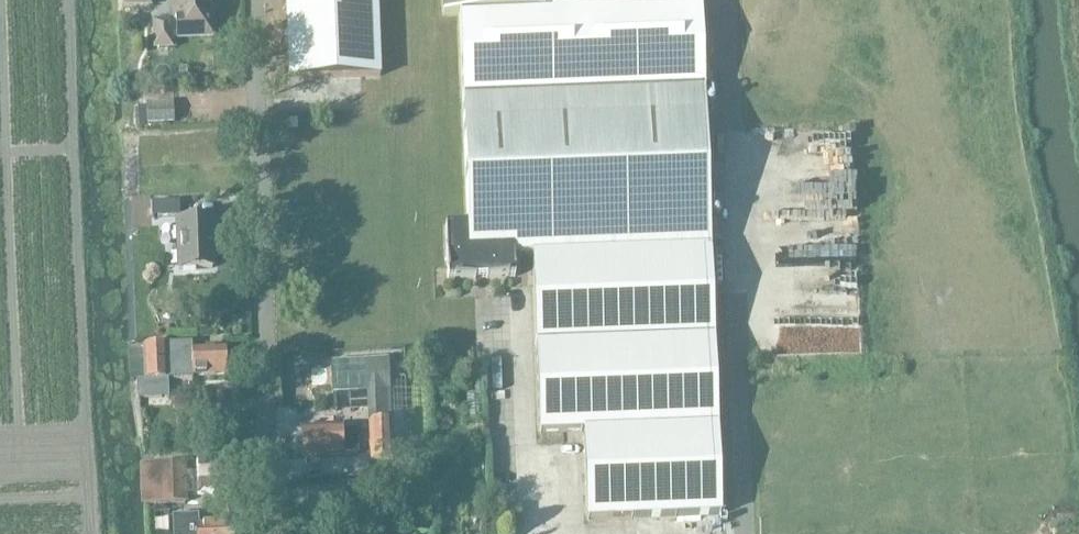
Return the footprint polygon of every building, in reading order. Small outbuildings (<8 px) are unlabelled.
[(123,8),(151,8),(151,0),(123,0),(123,8)] [(175,20),(158,20),(154,25),(154,43),(159,47),(172,47),(172,34),(176,34),(176,37),(213,35),(211,0),(174,0),(175,20)] [(378,0),(286,0),(289,79),(361,77),(380,76),(378,0)] [(444,14),(459,13),(554,9),(554,0),(443,0),(444,14)] [(463,99),(704,86),(701,3),(554,9),(459,13),(463,99)] [(704,86),(463,99),(467,225),(445,226),(448,279),(476,279),(476,276),(486,276),(486,278),(515,277),(514,255),(533,255),(540,433),(584,431),(587,519),(721,513),(712,285),(724,284),(722,247),(710,248),(710,239),(721,239),(721,219),(709,219),(704,86)] [(147,107),(147,124),(174,123),(173,106),(147,107)] [(179,202),(151,203),(152,217),(180,216),(179,202)] [(855,217),(814,216),(813,247),(854,248),(855,217)] [(212,242),(214,242),(213,219),(178,220),(179,269),(213,268),(212,242)] [(820,277),(838,277),(837,259),(819,259),(820,277)] [(144,380),(136,380),(137,398),(168,397),(168,375),(173,374),(174,379),(192,378),(192,376),(226,375),(225,349),(191,350),(191,343),(143,345),(144,380)] [(367,392),(370,462),(371,476),(409,475),(408,461),(409,460),(408,422),(407,422),(405,377),(389,377),(388,360),(331,363),(332,393),(367,392)] [(302,456),(359,453),(358,430),(342,431),(342,426),(301,428),(302,456)] [(186,461),(143,463),(144,503),(186,502),(187,490),(198,490),(198,494),(213,493),(213,487),(231,486),(230,474),(233,471),(233,466),(230,464),(230,459),(197,461),(197,474),(186,474),(186,461)] [(587,524),(585,459),(549,460),(551,525),(587,524)] [(343,510),(376,509),(375,493),(342,495),(342,488),(307,490),(308,516),(343,515),(343,510)] [(235,529),(233,527),(232,524),(199,525),(199,515),(173,516),(173,533),(235,533),(235,529)]
